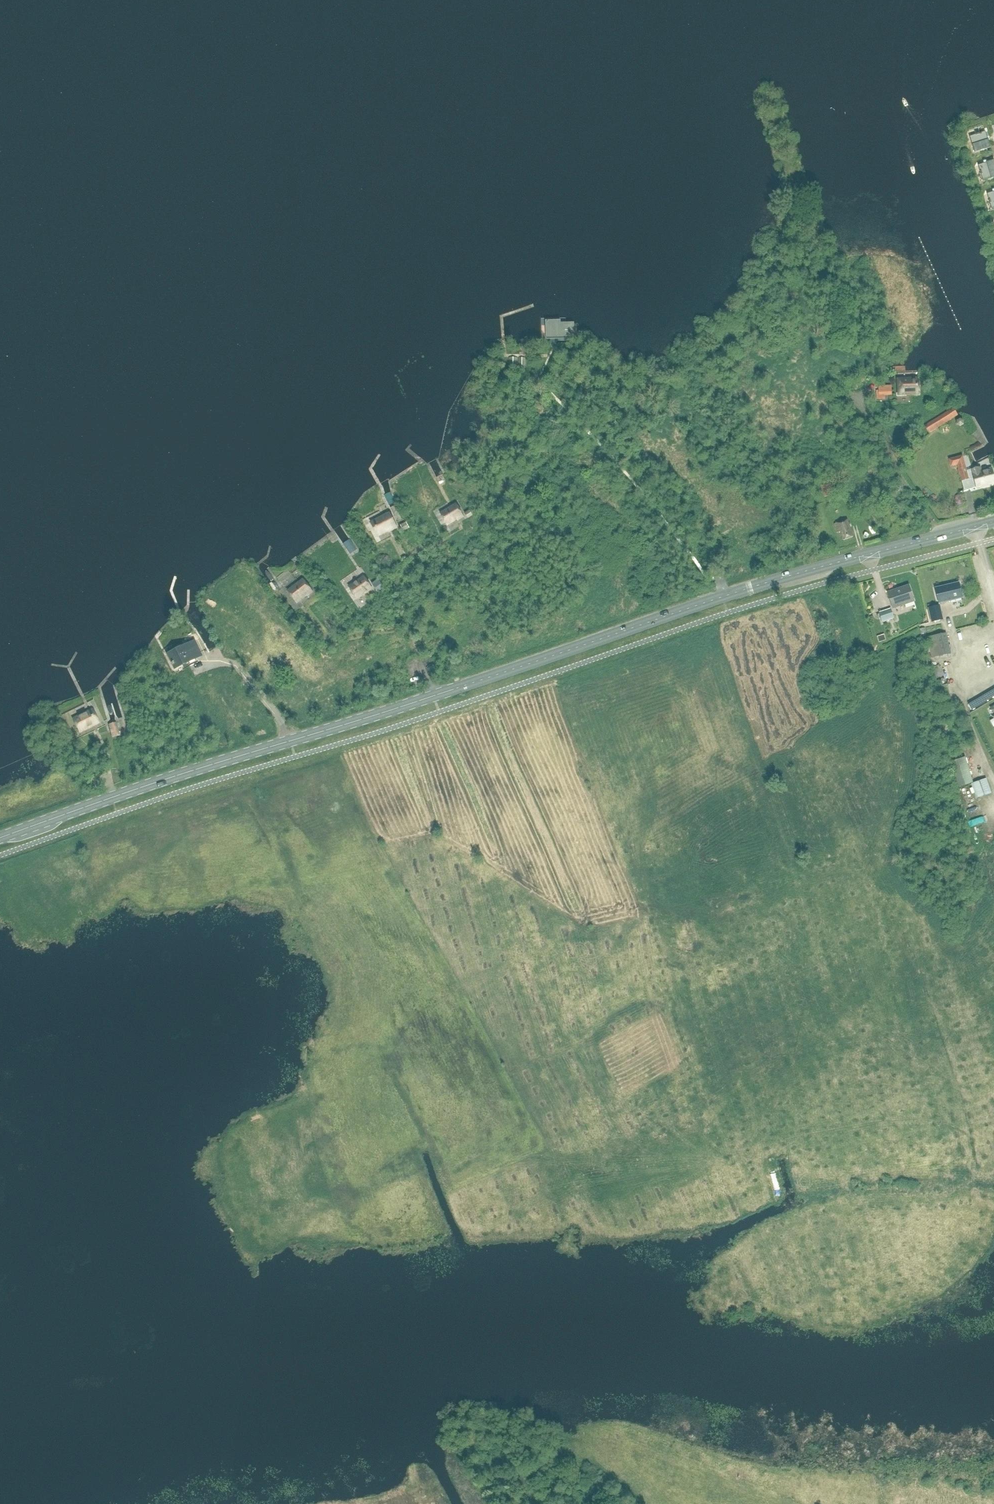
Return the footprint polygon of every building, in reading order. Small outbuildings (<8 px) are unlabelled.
[(985,132),(970,137),(975,153),(990,148),(985,132)] [(978,165),(983,181),(993,178),(993,161),(978,165)] [(549,324),(549,339),(575,339),(574,327),(562,327),(561,324),(549,324)] [(520,369),(519,368),(528,368),(528,357),(520,358),(510,357),(510,369),(520,369)] [(898,395),(919,394),(918,379),(897,380),(898,395)] [(925,426),(930,433),(959,414),(954,408),(925,426)] [(969,480),(962,456),(948,459),(950,467),(957,465),(961,482),(969,480)] [(981,468),(981,466),(971,469),(975,488),(977,488),(977,489),(993,484),(993,475),(993,469),(983,472),(981,468)] [(820,482),(824,498),(835,494),(830,479),(820,482)] [(458,505),(442,514),(449,526),(465,517),(458,505)] [(391,514),(373,523),(380,536),(389,531),(390,532),(398,528),(391,514)] [(855,538),(849,520),(836,524),(839,533),(842,532),(845,541),(855,538)] [(366,577),(351,587),(358,599),(373,589),(366,577)] [(371,583),(376,592),(383,587),(378,579),(371,583)] [(305,580),(290,592),(298,603),(308,595),(309,596),(315,592),(305,580)] [(941,604),(964,598),(960,584),(937,589),(941,604)] [(911,586),(889,593),(894,609),(916,602),(911,586)] [(930,609),(933,623),(944,620),(941,606),(930,609)] [(896,619),(892,608),(880,612),(884,623),(896,619)] [(929,638),(933,658),(952,654),(948,634),(929,638)] [(202,656),(195,641),(169,654),(176,669),(202,656)] [(80,732),(100,723),(94,710),(74,719),(80,732)] [(115,723),(108,725),(112,737),(119,735),(115,723)] [(973,783),(965,758),(945,764),(953,789),(971,784),(973,783)] [(991,794),(986,779),(973,783),(971,784),(976,799),(991,794)] [(110,841),(118,837),(116,833),(108,837),(110,841)] [(246,1126),(260,1120),(258,1115),(244,1121),(246,1126)]
